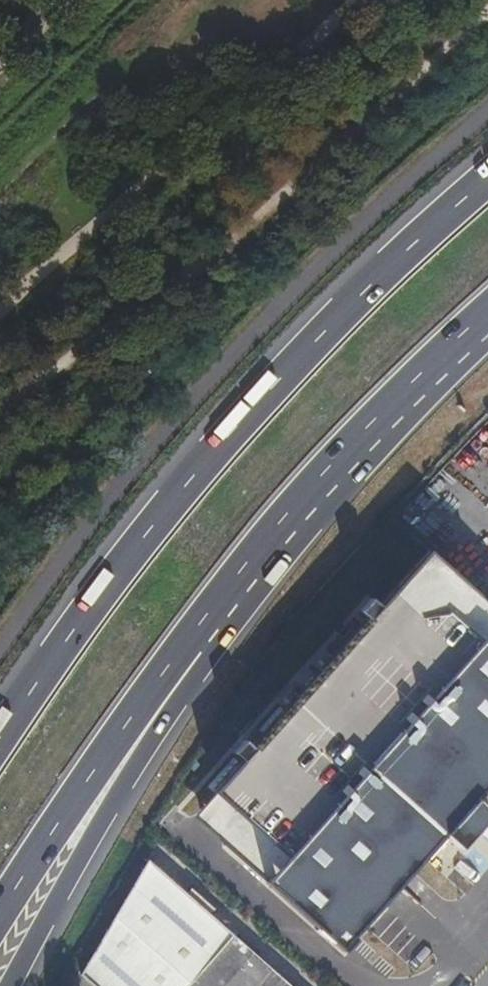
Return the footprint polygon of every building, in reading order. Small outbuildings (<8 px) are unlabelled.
[(216,796),(237,815),(226,827),(224,844),(340,945),(444,826),(460,839),(484,811),(472,800),(487,782),(487,612),(425,558),(216,796)] [(81,976),(92,985),(290,985),(147,862),(81,976)]
